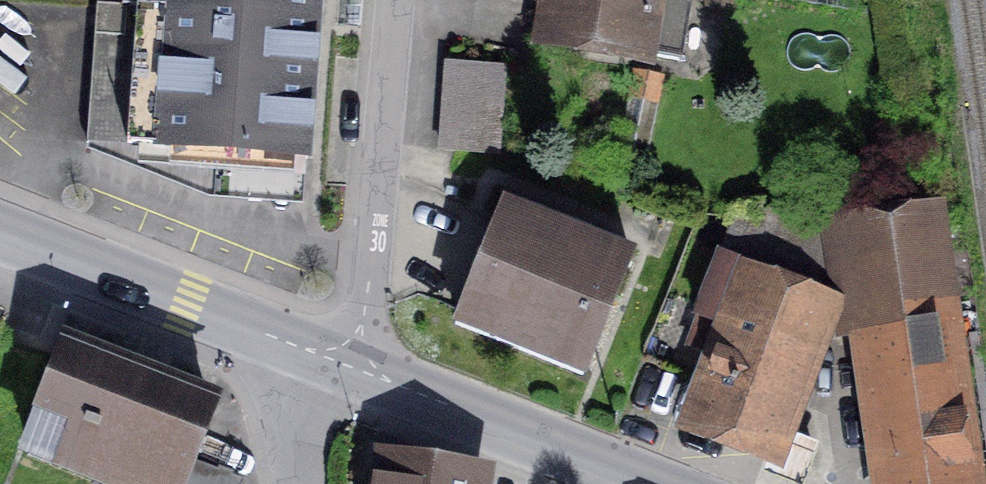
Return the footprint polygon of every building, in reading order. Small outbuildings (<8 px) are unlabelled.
[(318,0),(168,0),(168,7),(309,116),(318,0)] [(555,38),(678,60),(688,0),(561,0),(555,38)] [(306,158),(309,116),(168,7),(97,4),(87,142),(306,158)] [(448,62),(442,149),(499,153),(505,67),(448,62)] [(633,70),(616,158),(645,163),(661,75),(633,70)] [(501,205),(459,310),(589,362),(631,257),(501,205)] [(826,307),(862,301),(852,227),(850,213),(739,215),(702,312),(734,324),(695,425),(808,468),(814,452),(776,437),(826,307)] [(852,227),(862,301),(888,483),(968,483),(929,216),(920,218),(852,227)] [(240,480),(186,460),(208,401),(68,347),(28,450),(116,483),(238,483),(240,480)] [(472,475),(392,463),(392,466),(375,463),(372,483),(471,483),(472,475)]
